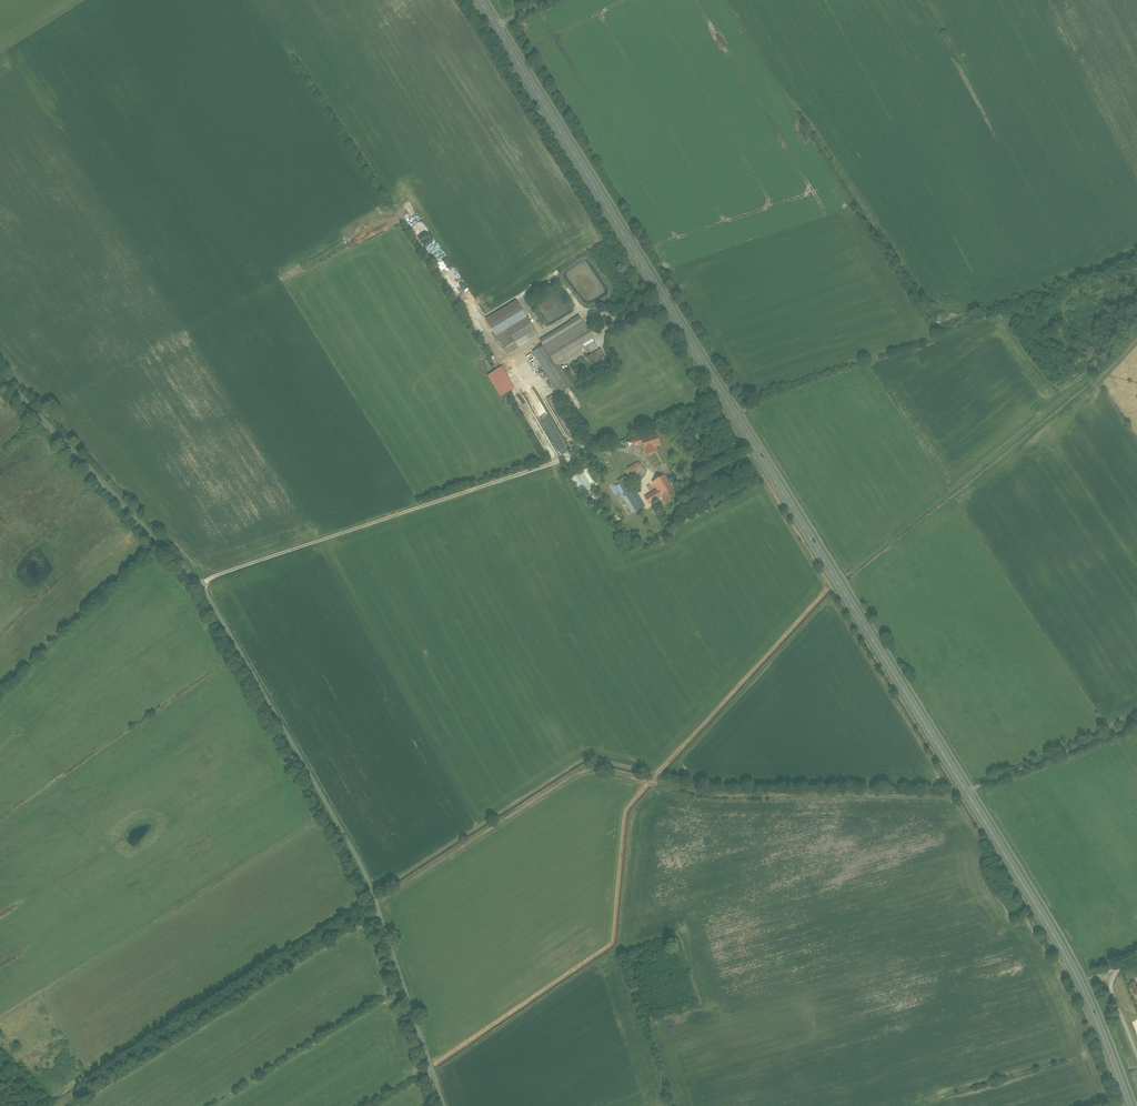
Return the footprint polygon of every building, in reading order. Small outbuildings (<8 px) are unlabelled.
[(531,289),(528,291),(532,298),(550,289),(546,282),(539,286),(537,283),(529,287),(531,289)] [(537,337),(515,301),(486,319),(507,354),(537,337)] [(542,348),(533,353),(557,394),(572,386),(561,367),(582,355),(580,352),(586,348),(591,356),(599,350),(579,317),(538,341),(542,348)] [(598,330),(605,328),(602,318),(595,320),(598,330)] [(611,368),(599,350),(591,356),(587,358),(599,376),(611,368)] [(513,390),(501,369),(488,376),(500,397),(513,390)] [(657,434),(633,442),(634,447),(643,444),(647,456),(656,453),(655,448),(660,447),(657,434)] [(637,473),(643,470),(639,463),(625,471),(628,476),(636,472),(637,473)] [(583,470),(569,476),(577,495),(591,489),(583,470)] [(645,507),(628,476),(618,482),(620,484),(616,486),(632,514),(645,507)] [(679,500),(664,476),(652,483),(657,493),(647,499),(650,504),(661,497),(666,507),(679,500)] [(595,500),(601,496),(597,490),(591,495),(595,500)]
